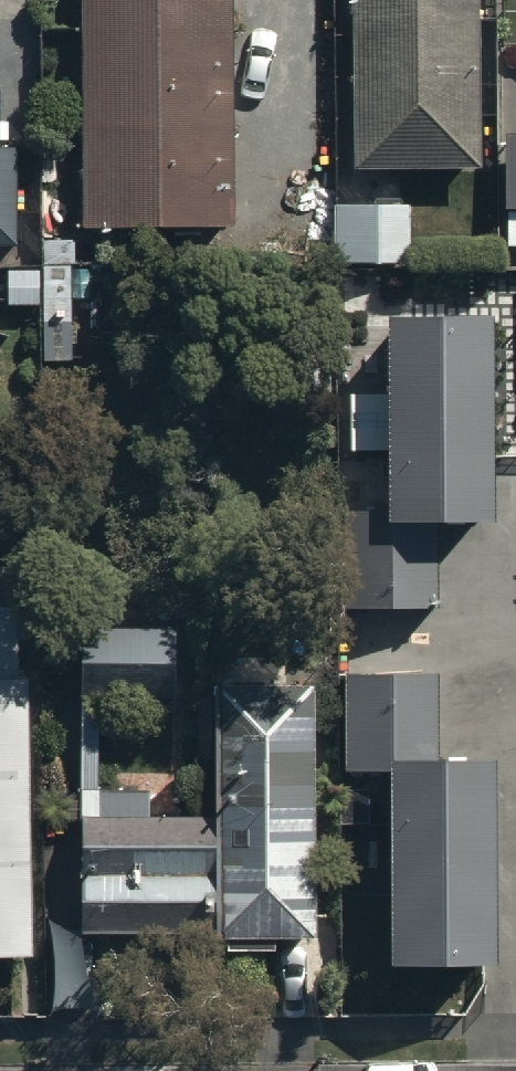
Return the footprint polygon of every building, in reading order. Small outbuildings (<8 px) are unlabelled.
[(84,218),(232,216),(229,0),(81,0),(84,218)] [(352,145),(477,143),(475,0),(350,0),(352,145)] [(14,245),(12,86),(0,86),(0,245),(14,245)] [(342,251),(406,250),(406,202),(342,203),(342,251)] [(45,378),(70,377),(69,259),(44,259),(45,378)] [(2,291),(3,315),(32,315),(32,291),(2,291)] [(481,314),(392,314),(393,510),(345,510),(345,603),(434,603),(434,516),(481,515),(481,314)] [(29,944),(25,673),(15,673),(14,601),(0,601),(0,944),(29,944)] [(77,676),(174,675),(174,645),(76,646),(77,676)] [(85,790),(87,934),(317,931),(314,670),(215,671),(216,809),(146,810),(146,789),(85,790)] [(393,771),(394,954),(488,954),(487,769),(434,769),(434,678),(346,678),(346,771),(393,771)]
